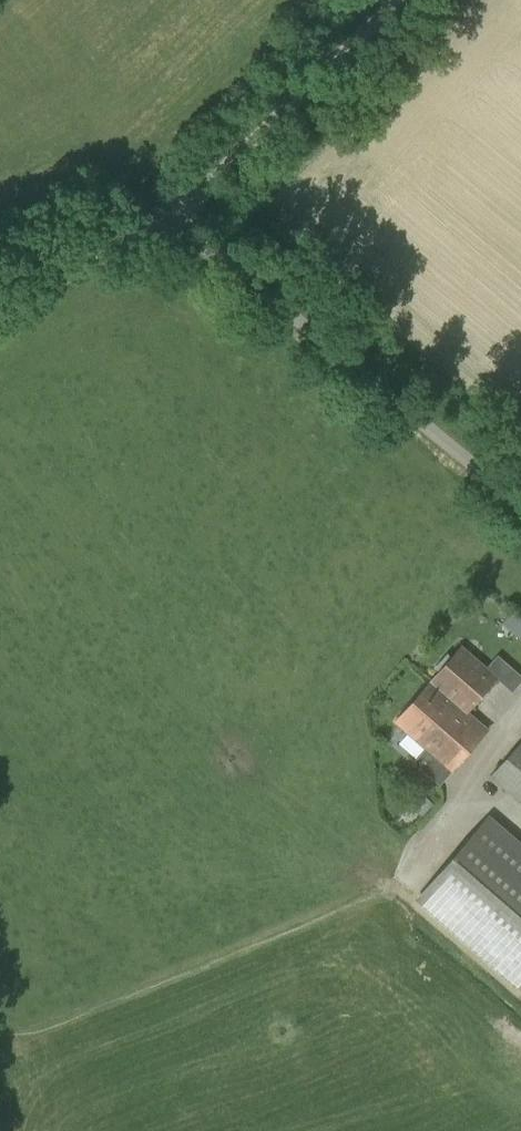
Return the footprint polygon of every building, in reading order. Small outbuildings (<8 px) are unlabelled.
[(270,259),(275,263),(281,257),(276,253),(270,259)] [(500,621),(519,640),(520,639),(520,616),(513,608),(500,621)] [(434,669),(439,672),(395,722),(426,749),(414,762),(440,785),(487,731),(466,713),(496,679),(460,648),(451,658),(447,654),(434,669)] [(490,777),(520,804),(520,741),(490,777)] [(489,815),(415,900),(520,992),(520,843),(489,815)]
